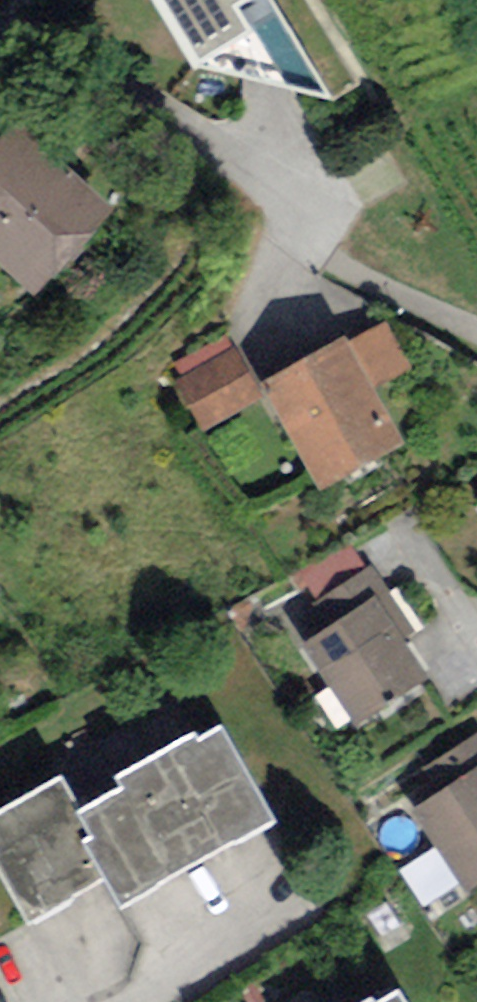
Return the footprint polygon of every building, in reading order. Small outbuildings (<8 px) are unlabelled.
[(193,62),(334,98),(274,0),(155,0),(193,62)] [(0,138),(0,261),(35,293),(111,210),(14,122),(0,138)] [(349,343),(373,389),(410,369),(385,323),(349,343)] [(345,337),(262,382),(320,489),(403,444),(373,389),(349,343),(345,337)] [(263,393),(236,345),(176,380),(203,428),(263,393)] [(314,604),(367,568),(347,540),(294,576),(314,604)] [(374,594),(404,639),(416,630),(372,564),(367,568),(314,604),(329,624),(374,594)] [(329,624),(301,643),(356,725),(429,677),(404,639),(374,594),(329,624)] [(119,906),(272,819),(221,729),(197,742),(193,735),(116,780),(121,789),(80,813),(60,778),(0,813),(0,877),(27,923),(104,879),(119,906)] [(424,768),(441,791),(476,768),(476,732),(424,768)] [(413,810),(468,892),(476,886),(476,768),(441,791),(413,810)] [(399,989),(377,1001),(406,1001),(399,989)]
